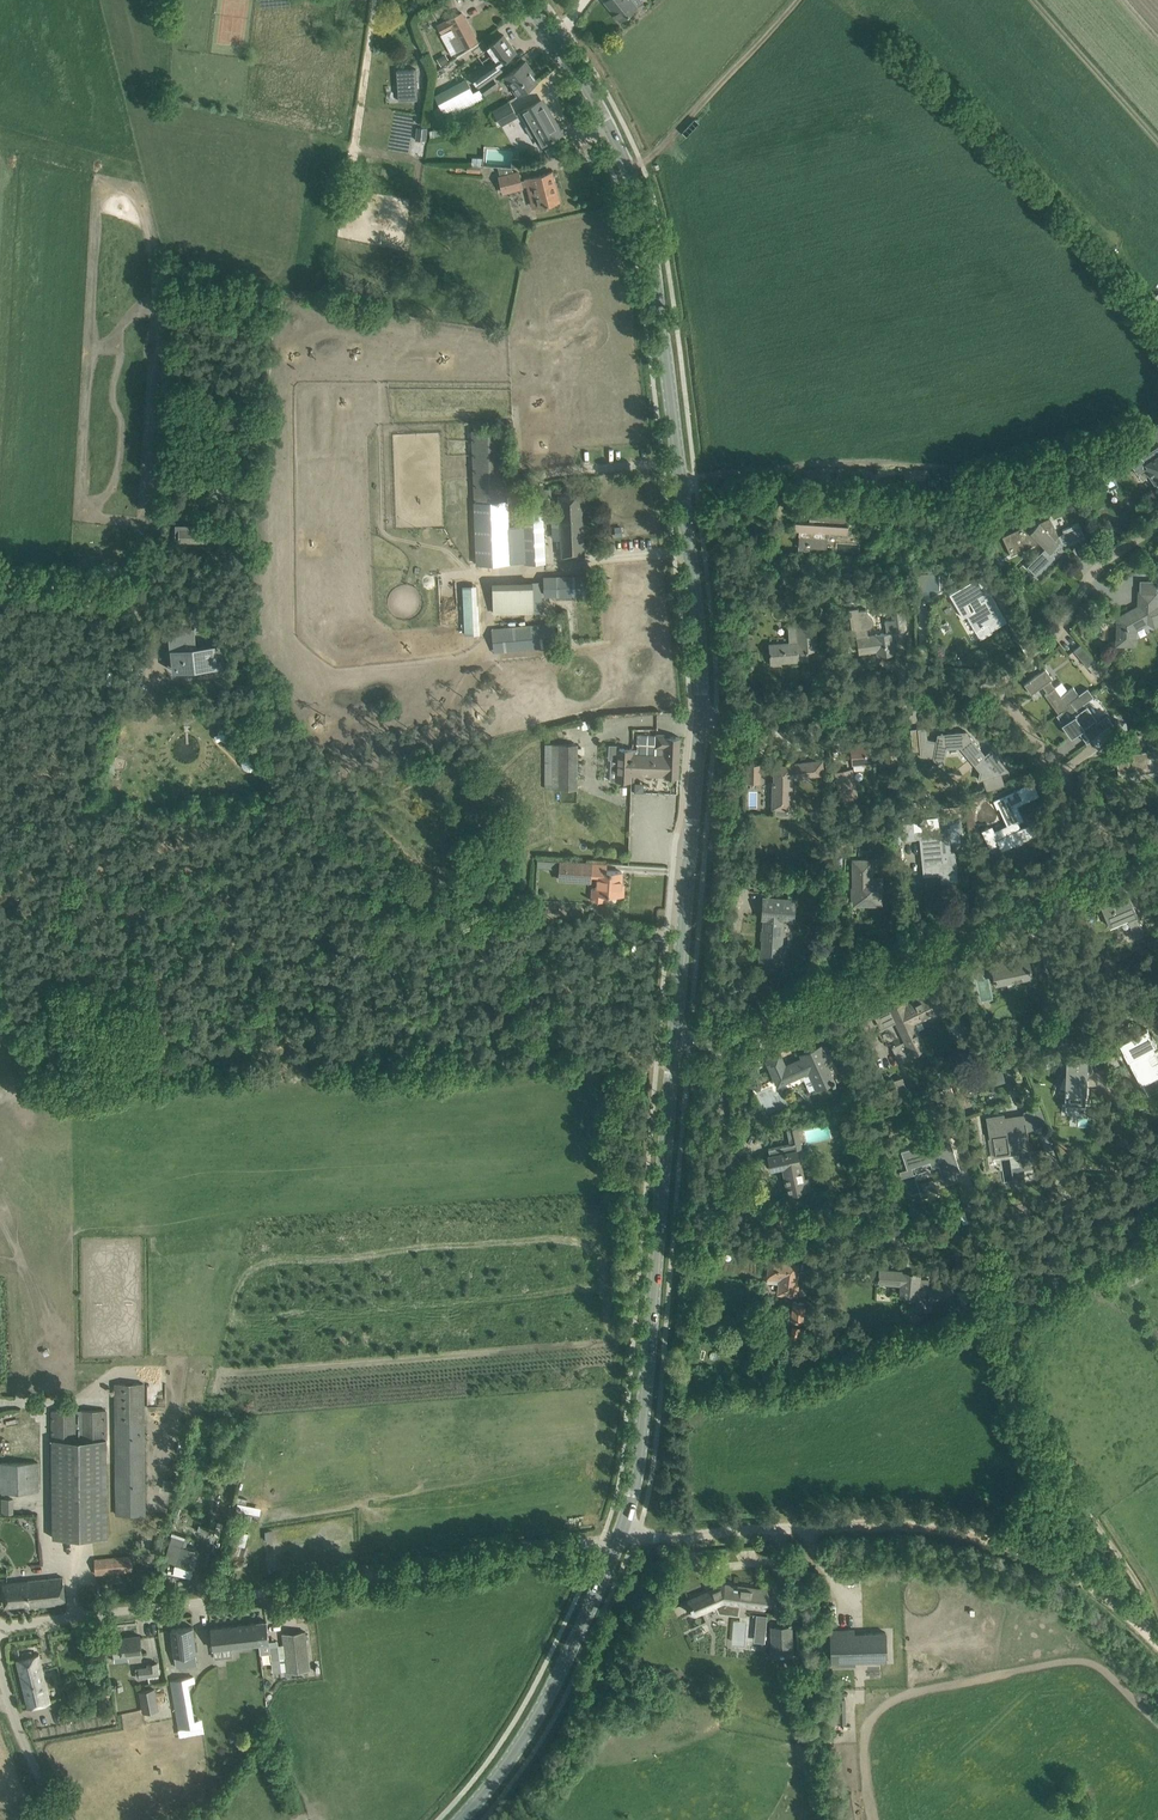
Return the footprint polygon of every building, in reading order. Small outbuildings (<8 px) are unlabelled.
[(632,0),(606,0),(604,1),(620,21),(638,7),(632,0)] [(452,43),(457,52),(477,41),(462,12),(438,25),(442,33),(452,28),(458,39),(452,43)] [(504,35),(485,48),(494,60),(472,77),(479,87),(493,77),(503,71),(498,65),(516,52),(504,35)] [(441,65),(450,59),(446,52),(437,57),(441,65)] [(537,82),(529,70),(531,69),(526,61),(504,77),(518,96),(537,82)] [(441,69),(446,80),(462,72),(457,62),(441,69)] [(416,68),(396,70),(398,100),(418,99),(416,68)] [(499,85),(493,77),(479,87),(483,96),(499,85)] [(440,106),(433,110),(442,126),(449,122),(447,119),(485,99),(483,96),(479,87),(473,91),(466,78),(434,95),(440,106)] [(521,112),(528,125),(525,126),(531,137),(534,135),(540,146),(562,133),(560,133),(542,101),(543,100),(543,99),(521,112)] [(493,112),(500,124),(516,115),(509,103),(493,112)] [(429,129),(430,137),(452,134),(450,126),(429,129)] [(417,127),(416,139),(427,140),(428,128),(417,127)] [(512,158),(512,167),(520,165),(521,158),(512,158)] [(512,167),(497,166),(499,175),(497,175),(502,194),(523,188),(523,187),(528,185),(534,207),(546,204),(546,205),(548,205),(548,203),(559,201),(551,172),(521,180),(518,170),(513,171),(512,167)] [(367,300),(378,291),(369,281),(358,290),(367,300)] [(504,428),(471,430),(476,562),(476,563),(477,563),(477,571),(486,570),(486,563),(509,562),(509,548),(504,428)] [(1143,456),(1139,451),(1127,459),(1138,474),(1146,469),(1157,486),(1157,485),(1157,446),(1143,456)] [(547,495),(546,489),(527,490),(528,503),(547,502),(547,495)] [(581,493),(559,494),(562,557),(584,556),(581,493)] [(853,511),(872,513),(873,505),(853,503),(853,511)] [(526,509),(523,510),(525,563),(546,562),(543,509),(534,509),(534,505),(526,505),(526,509)] [(810,517),(814,518),(814,523),(795,522),(795,531),(800,531),(798,549),(809,550),(810,545),(827,546),(828,537),(824,537),(824,532),(848,534),(850,511),(810,508),(810,517)] [(1029,523),(1002,536),(1011,555),(1012,555),(1012,554),(1040,541),(1045,546),(1047,548),(1034,561),(1043,571),(1047,567),(1057,557),(1055,556),(1058,553),(1065,550),(1064,546),(1085,536),(1079,522),(1063,529),(1064,533),(1059,535),(1050,517),(1038,523),(1039,523),(1034,527),(1029,523)] [(208,541),(208,529),(179,528),(179,541),(208,541)] [(939,573),(914,574),(915,589),(929,589),(939,588),(939,573)] [(546,578),(547,597),(585,595),(584,575),(546,578)] [(975,629),(988,622),(991,629),(1006,620),(1003,615),(986,585),(981,576),(969,583),(955,591),(950,594),(955,603),(963,617),(967,615),(975,629)] [(490,583),(492,614),(542,611),(540,581),(534,581),(534,580),(490,583)] [(1118,627),(1122,628),(1122,646),(1136,646),(1137,629),(1147,623),(1155,629),(1157,623),(1157,608),(1156,607),(1157,592),(1157,581),(1151,580),(1151,592),(1140,592),(1140,602),(1141,605),(1142,608),(1132,614),(1131,611),(1118,618),(1118,627)] [(480,632),(479,584),(464,585),(465,632),(480,632)] [(856,634),(859,652),(860,652),(877,650),(878,656),(895,654),(892,632),(895,632),(896,632),(903,631),(902,623),(906,623),(903,604),(892,606),(894,618),(885,620),(886,632),(875,634),(868,636),(867,628),(869,628),(871,627),(872,625),(873,624),(873,621),(873,619),(872,617),(871,616),(869,614),(868,613),(867,609),(859,610),(858,607),(849,609),(852,634),(856,634)] [(199,611),(182,613),(183,623),(200,621),(199,611)] [(808,660),(807,650),(818,649),(815,620),(796,621),(796,625),(788,626),(789,642),(770,644),(771,665),(781,665),(781,662),(808,660)] [(492,628),(495,653),(555,646),(553,622),(492,628)] [(822,625),(822,640),(830,639),(829,624),(822,625)] [(194,628),(168,630),(169,634),(170,643),(171,648),(170,648),(172,669),(186,667),(217,664),(215,643),(196,645),(194,628)] [(1074,650),(1081,659),(1087,667),(1095,661),(1081,644),(1074,650)] [(1053,678),(1046,669),(1024,684),(1031,694),(1042,686),(1047,692),(1045,694),(1058,713),(1069,705),(1067,703),(1079,694),(1078,694),(1073,687),(1061,695),(1050,680),(1053,678)] [(183,685),(183,676),(170,675),(169,684),(183,685)] [(1067,703),(1069,705),(1058,713),(1058,714),(1060,713),(1065,720),(1061,723),(1071,737),(1088,724),(1096,736),(1109,726),(1113,723),(1107,714),(1094,723),(1093,721),(1095,719),(1094,718),(1094,719),(1086,707),(1085,706),(1083,708),(1081,705),(1093,697),(1094,696),(1087,687),(1078,694),(1079,694),(1067,703)] [(587,719),(589,733),(597,732),(595,718),(587,719)] [(1124,736),(1127,732),(1118,719),(1112,724),(1118,730),(1124,736)] [(1096,736),(1095,736),(1102,747),(1116,736),(1109,726),(1096,736)] [(981,773),(980,779),(1009,770),(992,749),(985,754),(966,731),(937,734),(936,741),(928,740),(926,727),(918,728),(919,740),(920,755),(933,758),(933,759),(932,763),(944,765),(947,750),(948,748),(960,747),(961,748),(971,761),(970,762),(974,767),(975,766),(981,773)] [(619,745),(609,744),(609,759),(617,759),(616,781),(632,781),(632,775),(641,775),(641,773),(665,774),(665,777),(678,777),(680,737),(665,736),(665,735),(656,735),(655,747),(664,748),(664,755),(633,754),(633,749),(619,748),(619,745)] [(1153,742),(1144,747),(1145,751),(1143,751),(1143,752),(1130,754),(1123,753),(1122,755),(1117,756),(1116,755),(1119,776),(1119,775),(1131,773),(1131,771),(1141,770),(1142,773),(1155,771),(1155,773),(1154,773),(1155,773),(1157,773),(1157,749),(1153,742)] [(852,746),(853,764),(863,763),(864,766),(871,765),(870,761),(891,760),(891,757),(894,757),(893,749),(890,749),(890,743),(852,746)] [(552,744),(553,788),(577,788),(577,744),(552,744)] [(774,784),(773,798),(773,809),(775,809),(775,814),(794,814),(797,811),(797,804),(792,804),(793,777),(815,774),(813,761),(786,765),(786,766),(775,766),(775,782),(772,782),(771,784),(774,784)] [(747,782),(759,782),(760,765),(747,764),(747,782)] [(852,768),(835,770),(839,795),(840,799),(857,796),(856,792),(852,768)] [(986,828),(981,830),(990,849),(1000,844),(1002,849),(1036,834),(1031,823),(1020,829),(1017,822),(1023,819),(1016,806),(1028,800),(1022,787),(1019,789),(995,800),(1006,824),(994,830),(992,826),(986,828)] [(963,805),(946,806),(947,816),(963,815),(963,805)] [(914,830),(913,821),(896,823),(896,828),(897,840),(915,838),(920,837),(924,875),(925,875),(925,872),(943,871),(944,881),(942,881),(942,882),(957,880),(956,868),(955,854),(954,851),(943,852),(939,828),(914,830)] [(834,838),(835,853),(851,851),(850,836),(834,838)] [(560,862),(559,879),(591,880),(591,872),(592,863),(560,862)] [(864,901),(864,905),(881,905),(881,901),(881,878),(870,878),(870,862),(855,862),(854,901),(864,901)] [(592,887),(591,898),(593,898),(593,900),(605,901),(605,894),(620,895),(621,883),(622,872),(605,871),(598,870),(598,872),(597,888),(592,887)] [(770,877),(753,876),(752,882),(754,882),(754,889),(767,890),(767,887),(770,887),(770,877)] [(1119,899),(1101,907),(1109,926),(1127,918),(1134,937),(1144,933),(1128,894),(1119,898),(1119,899)] [(759,950),(758,962),(782,964),(783,952),(780,951),(782,921),(794,922),(795,898),(762,895),(761,905),(763,905),(761,938),(763,938),(762,950),(759,950)] [(1014,961),(992,965),(996,985),(1032,978),(1027,954),(1013,957),(1014,961)] [(1089,988),(1079,994),(1083,1003),(1094,997),(1089,988)] [(892,1048),(900,1064),(915,1056),(914,1053),(925,1047),(914,1025),(940,1012),(931,993),(905,1005),(904,1002),(890,1009),(890,1010),(877,1016),(879,1019),(878,1020),(878,1021),(879,1021),(880,1022),(893,1015),(906,1041),(892,1048)] [(1067,1006),(1075,1021),(1080,1018),(1073,1003),(1067,1006)] [(1062,1021),(1049,1028),(1058,1047),(1072,1040),(1062,1021)] [(1124,1021),(1111,1027),(1114,1033),(1127,1026),(1124,1021)] [(1127,1026),(1114,1033),(1119,1043),(1132,1036),(1127,1026)] [(1155,1053),(1152,1047),(1157,1045),(1152,1036),(1151,1036),(1147,1028),(1132,1036),(1119,1043),(1124,1051),(1123,1051),(1141,1086),(1157,1077),(1157,1066),(1156,1062),(1152,1064),(1148,1057),(1155,1053)] [(803,1059),(785,1067),(779,1052),(765,1058),(778,1085),(809,1071),(817,1088),(828,1083),(829,1085),(835,1082),(826,1062),(829,1061),(822,1045),(801,1054),(803,1059)] [(1063,1076),(1059,1087),(1065,1089),(1065,1104),(1085,1105),(1087,1076),(1088,1071),(1087,1071),(1087,1069),(1088,1059),(1067,1058),(1067,1067),(1066,1076),(1063,1076)] [(902,1078),(893,1081),(899,1100),(909,1097),(902,1078)] [(753,1084),(752,1088),(756,1091),(760,1089),(760,1084),(757,1082),(753,1084)] [(952,1094),(949,1086),(943,1088),(946,1097),(952,1094)] [(1023,1121),(1022,1114),(1005,1117),(1004,1114),(986,1116),(987,1123),(989,1138),(993,1138),(996,1154),(1010,1152),(1010,1151),(1019,1150),(1019,1155),(1020,1156),(1030,1155),(1027,1131),(1025,1120),(1023,1121)] [(799,1133),(798,1127),(787,1129),(789,1136),(799,1133)] [(959,1168),(959,1171),(960,1171),(948,1132),(938,1135),(941,1146),(920,1153),(917,1146),(901,1151),(907,1168),(940,1158),(948,1183),(958,1179),(954,1170),(959,1168)] [(806,1190),(797,1149),(795,1149),(794,1143),(768,1148),(770,1156),(768,1156),(771,1168),(771,1170),(784,1168),(789,1194),(806,1190)] [(798,1263),(770,1259),(767,1282),(780,1283),(779,1293),(797,1295),(799,1285),(795,1285),(798,1263)] [(1129,1272),(1135,1281),(1153,1269),(1148,1260),(1129,1272)] [(917,1299),(916,1310),(932,1311),(933,1299),(956,1290),(952,1278),(928,1287),(929,1278),(919,1278),(920,1272),(903,1271),(903,1272),(879,1270),(878,1282),(902,1284),(901,1298),(917,1299)] [(791,1318),(803,1319),(805,1302),(793,1301),(791,1318)] [(791,1336),(801,1338),(803,1327),(793,1325),(791,1336)] [(115,1384),(116,1514),(144,1514),(144,1384),(115,1384)] [(52,1538),(106,1538),(106,1422),(106,1410),(52,1411),(52,1450),(52,1538)] [(1,1463),(1,1492),(39,1492),(38,1462),(1,1463)] [(162,1488),(176,1491),(178,1481),(164,1478),(162,1488)] [(1,1498),(1,1513),(14,1512),(14,1498),(1,1498)] [(170,1541),(185,1545),(188,1537),(172,1533),(170,1541)] [(94,1559),(95,1574),(133,1570),(132,1556),(94,1559)] [(550,1565),(551,1573),(562,1571),(561,1563),(550,1565)] [(4,1584),(5,1605),(29,1603),(30,1607),(66,1603),(63,1577),(32,1580),(32,1581),(4,1584)] [(738,1614),(739,1604),(765,1607),(768,1589),(738,1585),(738,1584),(734,1584),(733,1585),(725,1584),(680,1603),(681,1604),(689,1600),(691,1605),(690,1605),(692,1609),(693,1609),(696,1614),(716,1605),(719,1612),(738,1614)] [(768,1632),(767,1613),(755,1613),(756,1633),(768,1632)] [(267,1621),(248,1623),(249,1633),(252,1632),(253,1634),(256,1633),(256,1637),(259,1636),(260,1643),(269,1642),(267,1621)] [(248,1623),(210,1627),(213,1649),(260,1643),(259,1636),(256,1637),(256,1633),(253,1634),(252,1632),(249,1633),(248,1623)] [(771,1653),(792,1653),(793,1625),(771,1625),(771,1653)] [(196,1653),(193,1627),(171,1629),(174,1656),(175,1656),(176,1667),(197,1665),(196,1653)] [(831,1659),(844,1658),(845,1665),(855,1665),(855,1661),(864,1661),(887,1660),(886,1632),(863,1633),(863,1632),(855,1633),(854,1629),(830,1630),(831,1659)] [(278,1644),(270,1645),(271,1660),(280,1659),(281,1670),(286,1670),(287,1672),(309,1669),(305,1631),(282,1634),(283,1644),(278,1644)] [(129,1638),(112,1640),(114,1657),(142,1654),(140,1635),(129,1636),(129,1638)] [(17,1659),(28,1707),(50,1701),(42,1666),(39,1654),(17,1659)] [(136,1668),(137,1679),(158,1676),(156,1662),(148,1664),(148,1667),(136,1668)] [(170,1680),(180,1734),(203,1730),(202,1724),(201,1719),(194,1720),(187,1683),(194,1682),(194,1676),(170,1680)] [(138,1691),(142,1712),(159,1709),(155,1688),(138,1691)] [(832,1722),(846,1722),(846,1702),(832,1702),(832,1722)]
